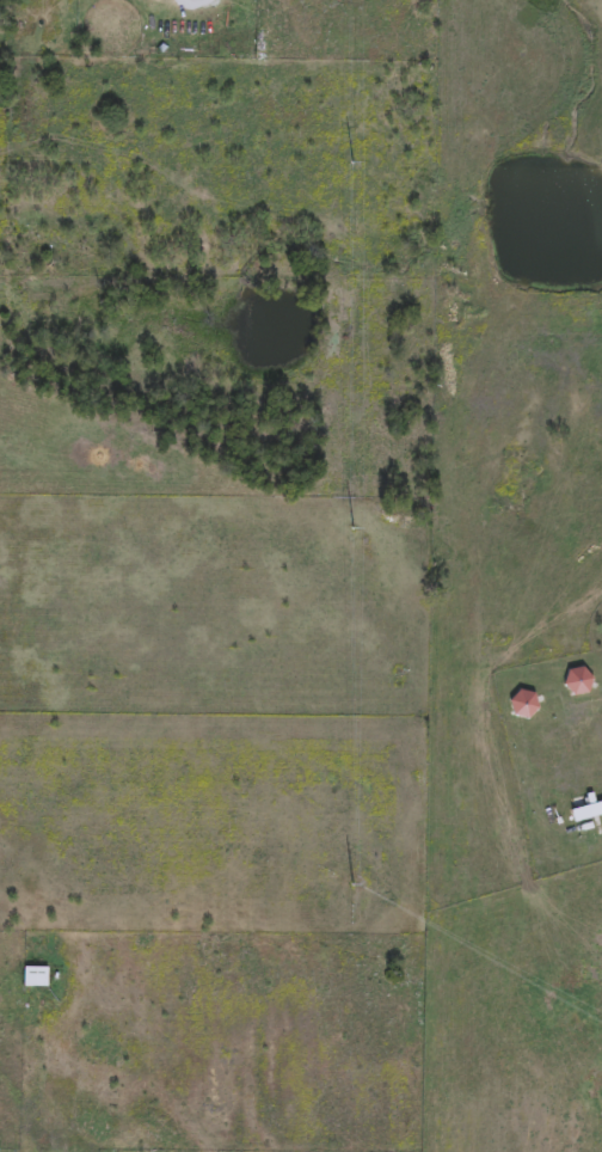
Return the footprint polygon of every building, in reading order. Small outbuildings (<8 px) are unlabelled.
[(49,969),(49,989),(24,989),(24,969),(49,969)]
